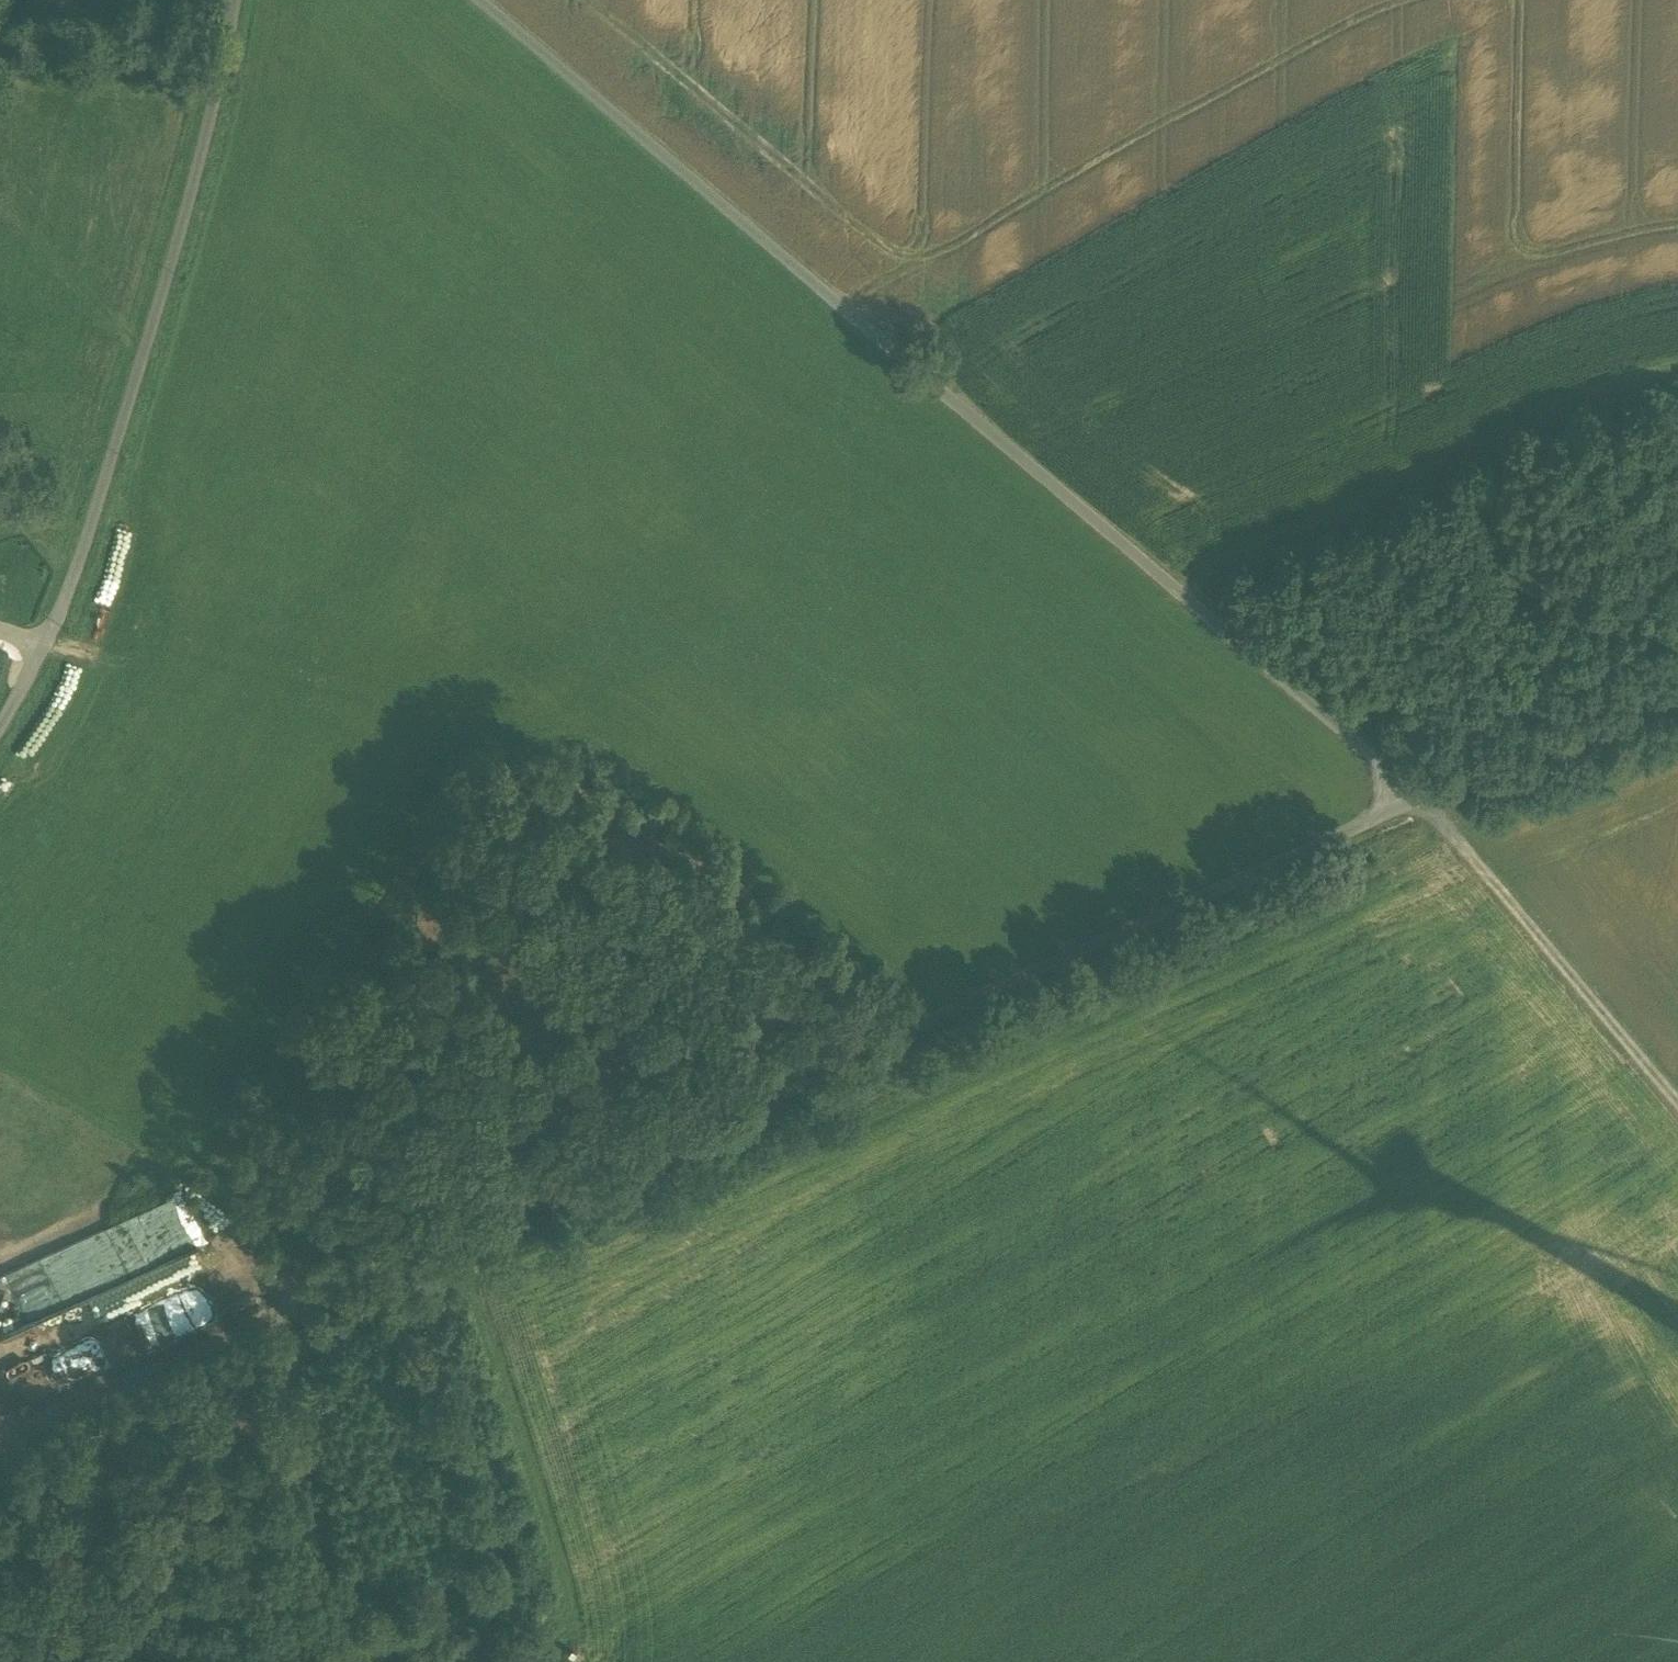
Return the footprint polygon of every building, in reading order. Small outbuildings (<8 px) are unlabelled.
[(128,1216),(151,1266),(198,1245),(176,1194),(128,1216)]
